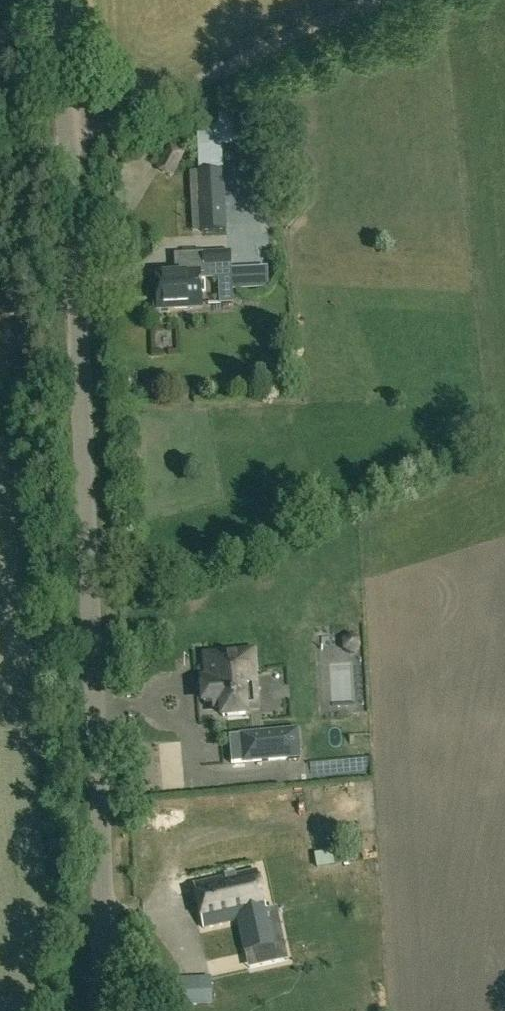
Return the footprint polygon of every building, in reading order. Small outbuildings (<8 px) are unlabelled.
[(223,169),(199,171),(202,231),(226,229),(223,169)] [(230,251),(203,253),(203,265),(231,264),(230,251)] [(188,308),(188,304),(201,304),(200,274),(156,276),(157,292),(153,292),(154,310),(188,308)] [(214,701),(215,707),(226,706),(227,716),(245,714),(242,676),(248,675),(253,675),(251,652),(206,656),(209,692),(203,692),(204,702),(214,701)] [(290,712),(288,674),(264,676),(267,713),(290,712)] [(231,763),(243,762),(300,757),(297,730),(240,735),(228,736),(231,763)] [(169,794),(192,793),(190,745),(167,746),(169,794)] [(323,870),(340,866),(337,851),(319,855),(323,870)] [(246,951),(273,945),(257,871),(194,885),(204,928),(239,920),(246,951)] [(178,986),(179,1006),(209,1004),(208,984),(178,986)]
